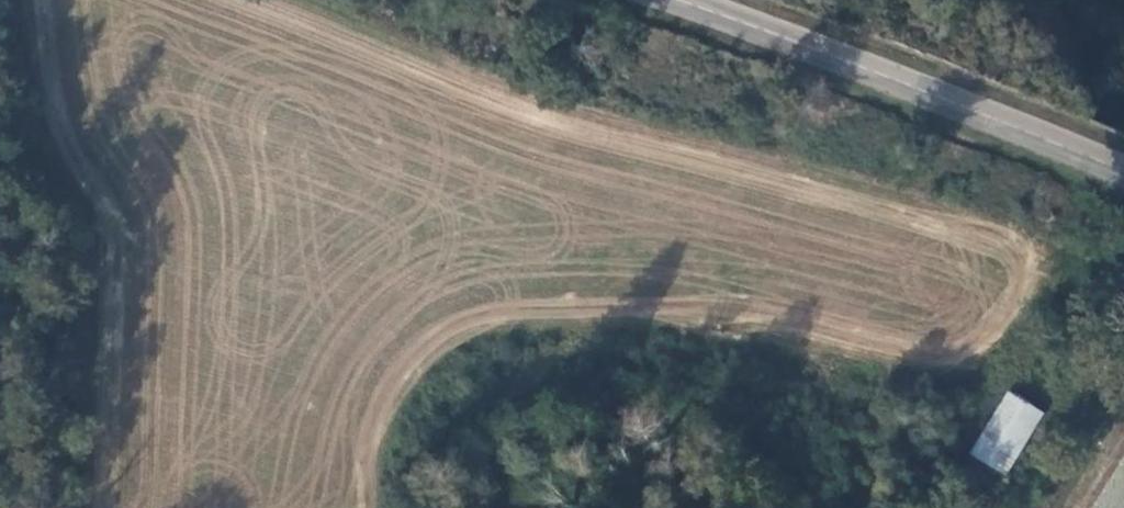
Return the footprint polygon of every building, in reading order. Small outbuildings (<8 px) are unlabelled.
[(995,384),(956,442),(984,459),(1022,403),(995,384)]
